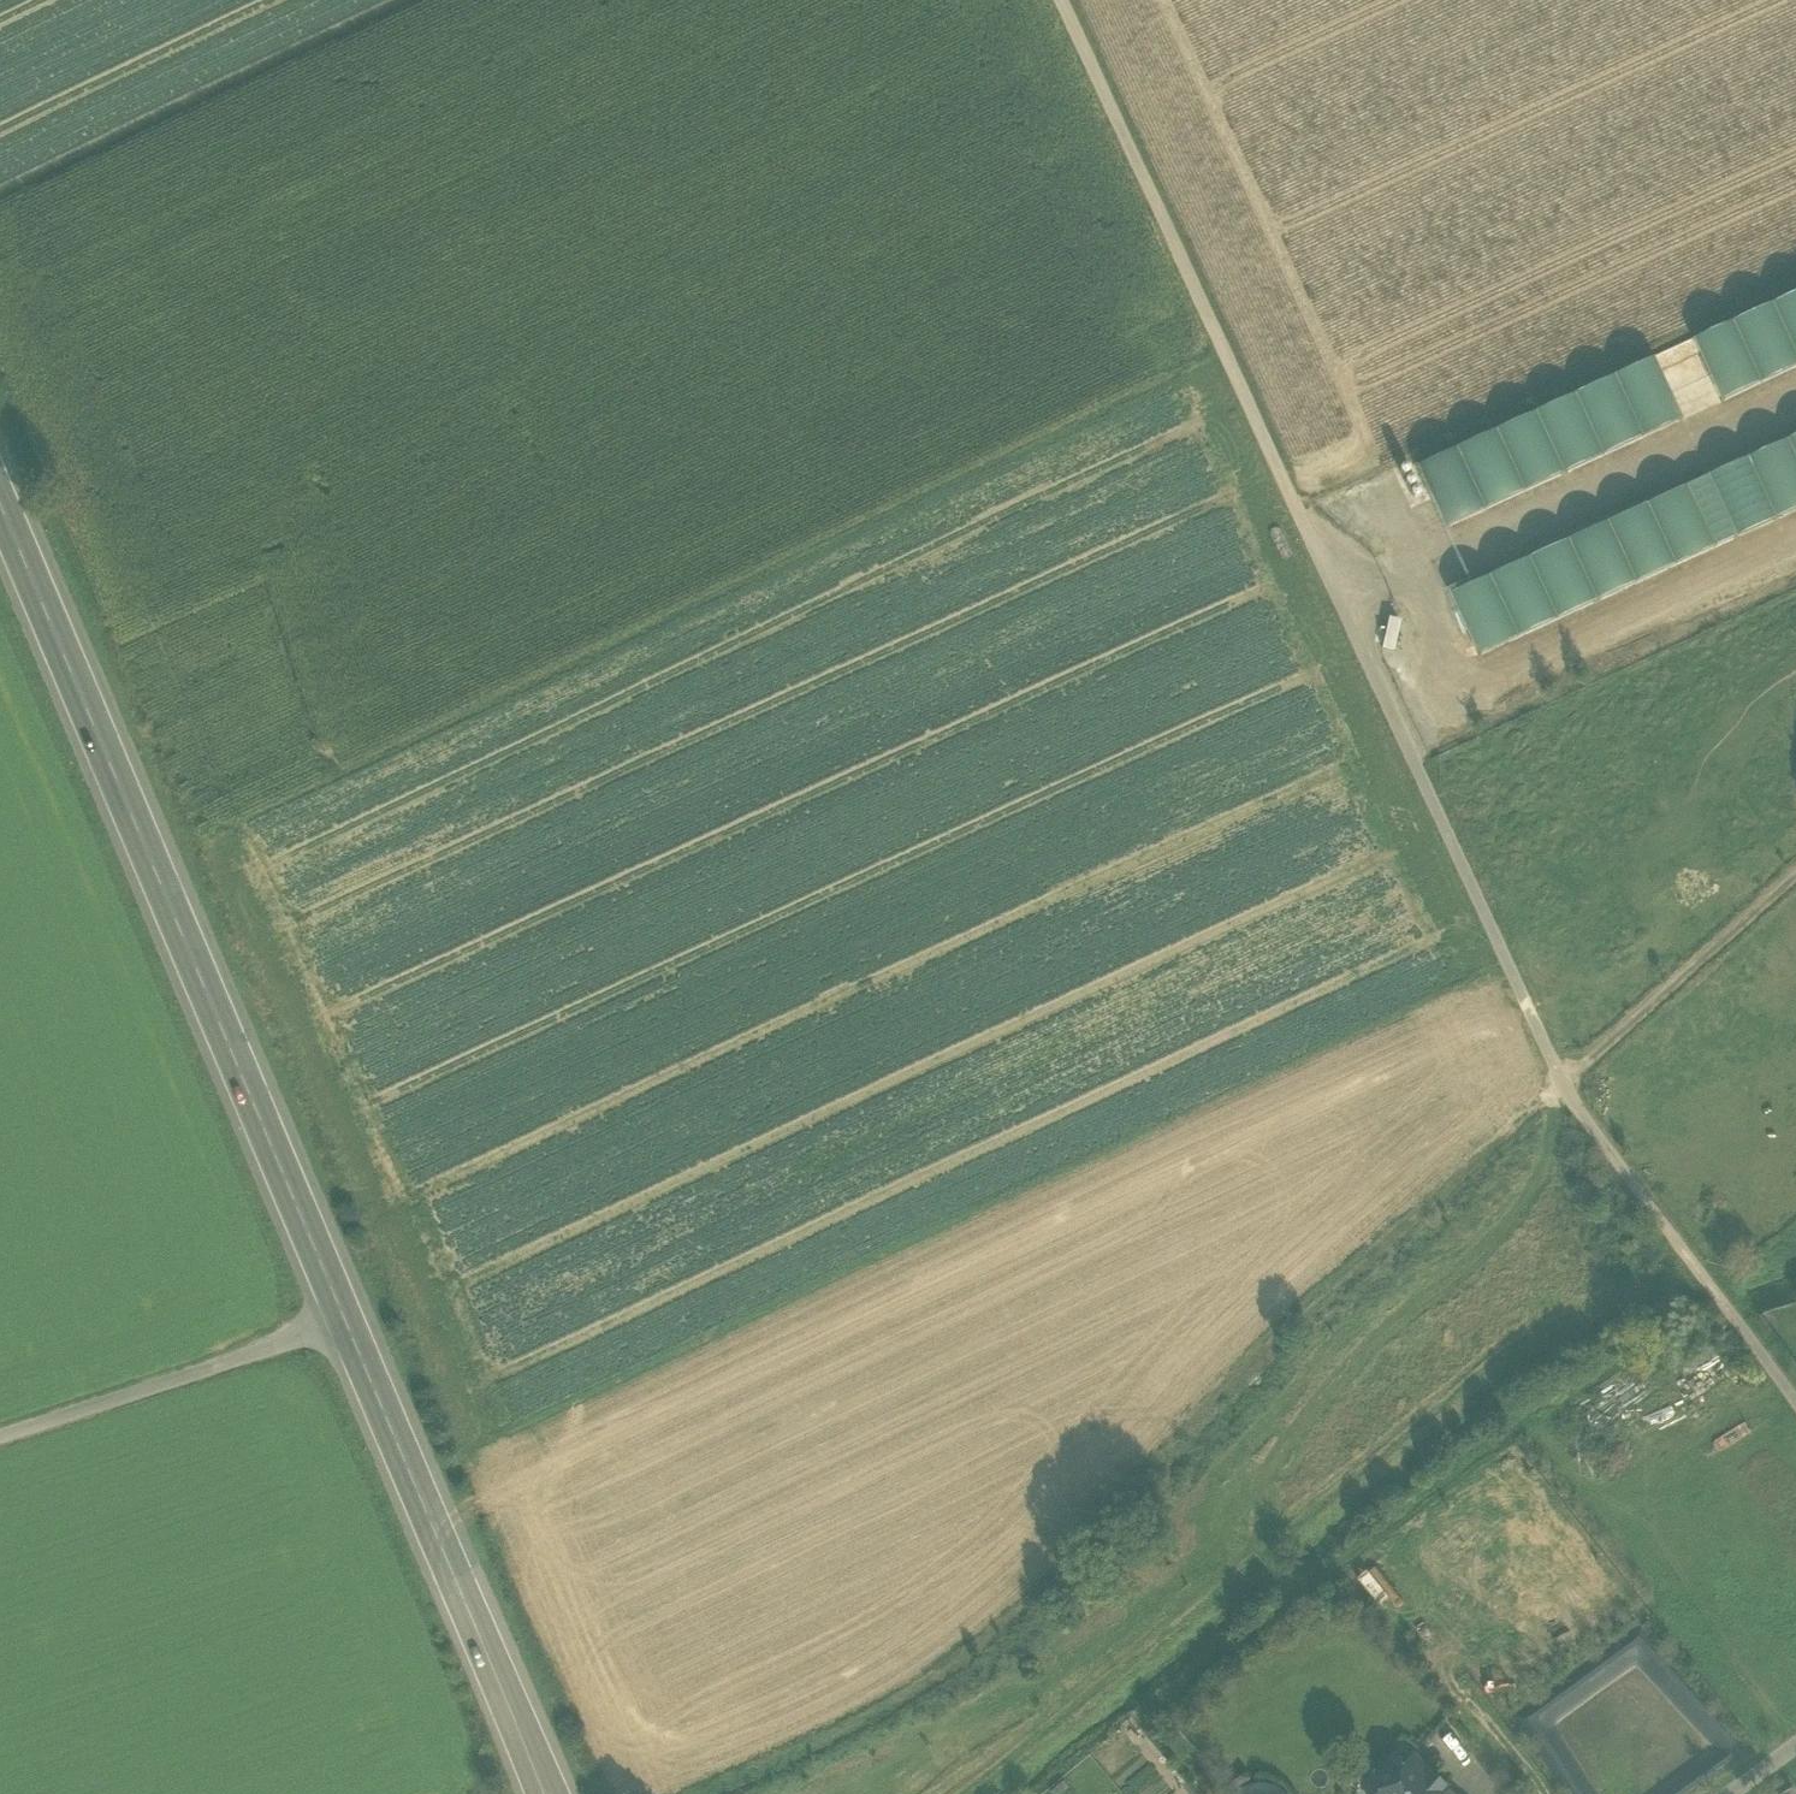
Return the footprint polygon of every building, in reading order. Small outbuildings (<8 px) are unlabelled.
[(1692,338),(1721,401),(1795,366),(1795,291),(1692,338)] [(1653,356),(1417,465),(1445,527),(1682,418),(1653,356)] [(1747,456),(1775,519),(1795,509),(1795,434),(1747,456)] [(1708,474),(1449,593),(1478,655),(1737,537),(1708,474)] [(1400,622),(1388,620),(1382,648),(1394,651),(1400,622)] [(1371,1568),(1359,1577),(1377,1600),(1389,1591),(1371,1568)] [(1412,1758),(1380,1793),(1451,1793),(1412,1758)] [(1289,1792),(1277,1784),(1264,1782),(1250,1785),(1238,1793),(1237,1793),(1291,1793),(1289,1792)]
